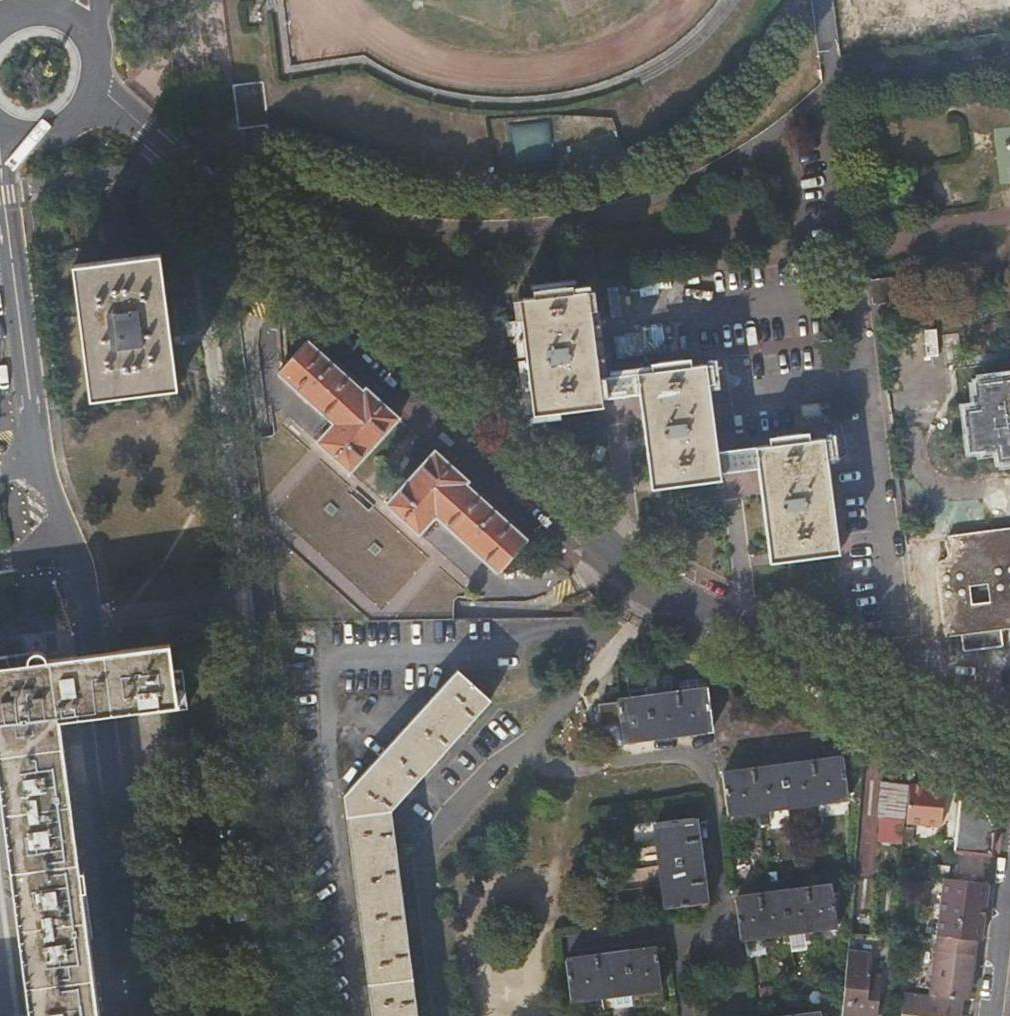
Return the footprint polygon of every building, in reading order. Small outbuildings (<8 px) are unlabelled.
[(232,85),(237,129),(279,123),(278,109),(266,110),(263,82),(232,85)] [(549,121),(511,126),(517,166),(555,161),(549,121)] [(93,395),(180,385),(163,252),(77,262),(93,395)] [(876,281),(878,299),(902,297),(900,278),(876,281)] [(534,412),(548,411),(569,408),(601,405),(601,397),(640,393),(652,486),(677,483),(718,479),(718,471),(757,468),(770,560),(799,557),(838,553),(825,438),(809,440),(808,434),(769,438),(770,444),(717,451),(704,364),(690,366),(689,358),(651,363),(651,370),(599,377),(589,291),(574,292),(573,286),(534,289),(534,296),(521,297),(534,412)] [(400,418),(312,338),(281,372),(336,423),(319,440),(351,470),(400,418)] [(976,386),(978,412),(966,414),(971,452),(996,449),(998,462),(1009,461),(1009,382),(976,386)] [(443,433),(438,438),(449,448),(454,443),(443,433)] [(499,570),(531,536),(437,451),(389,504),(420,533),(438,514),(499,570)] [(905,547),(916,641),(958,635),(960,654),(1000,649),(998,629),(1009,627),(1009,535),(905,547)] [(119,650),(127,711),(142,709),(142,713),(189,707),(184,667),(174,668),(171,644),(131,649),(119,650)] [(83,655),(91,716),(93,716),(107,714),(127,711),(119,650),(99,653),(83,655)] [(60,720),(91,716),(83,655),(48,660),(47,657),(46,654),(43,652),(40,651),(39,651),(0,656),(0,728),(60,720)] [(394,809),(492,699),(459,670),(348,793),(375,1015),(420,1015),(394,809)] [(716,690),(609,702),(611,722),(614,747),(631,745),(630,738),(720,728),(716,690)] [(60,720),(0,728),(0,789),(6,838),(30,1015),(98,1015),(85,919),(60,720)] [(726,775),(731,812),(848,796),(843,759),(726,775)] [(951,785),(943,781),(943,790),(950,791),(951,785)] [(882,782),(879,815),(904,818),(908,784),(882,782)] [(943,790),(911,787),(908,821),(946,826),(950,791),(943,790)] [(979,800),(960,790),(953,849),(990,854),(994,827),(979,800)] [(669,907),(707,902),(696,818),(658,823),(669,907)] [(943,878),(929,998),(936,999),(950,879),(943,878)] [(987,884),(950,879),(936,999),(963,1002),(965,1002),(969,974),(975,975),(987,884)] [(831,887),(738,899),(743,938),(836,926),(831,887)] [(657,949),(569,961),(575,1002),(663,990),(657,949)] [(847,953),(842,1015),(874,1015),(877,979),(867,978),(869,955),(847,953)] [(903,995),(900,1015),(934,1015),(936,999),(929,998),(903,995)] [(934,1015),(961,1015),(963,1002),(936,999),(934,1015)]
